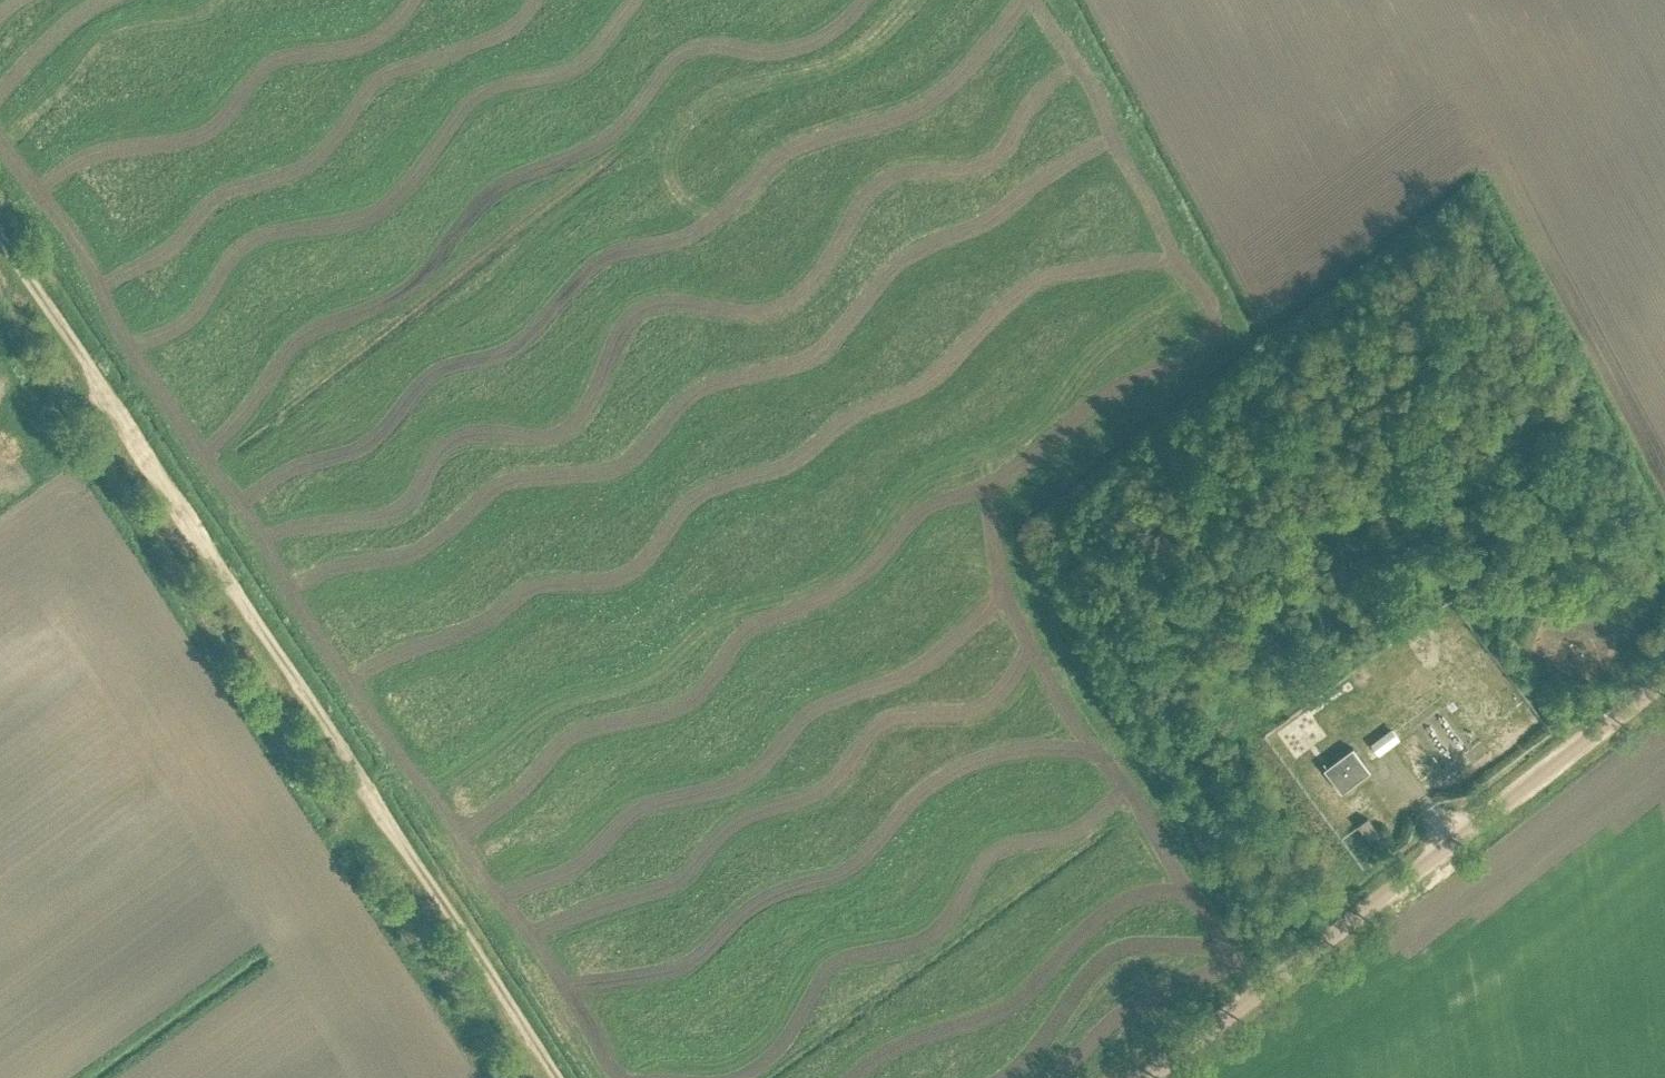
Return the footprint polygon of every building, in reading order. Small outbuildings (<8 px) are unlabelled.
[(1377,745),(1397,736),(1393,726),(1372,735),(1377,745)] [(1371,768),(1354,746),(1327,767),(1343,789),(1371,768)] [(1359,824),(1371,841),(1381,833),(1369,817),(1359,824)]
